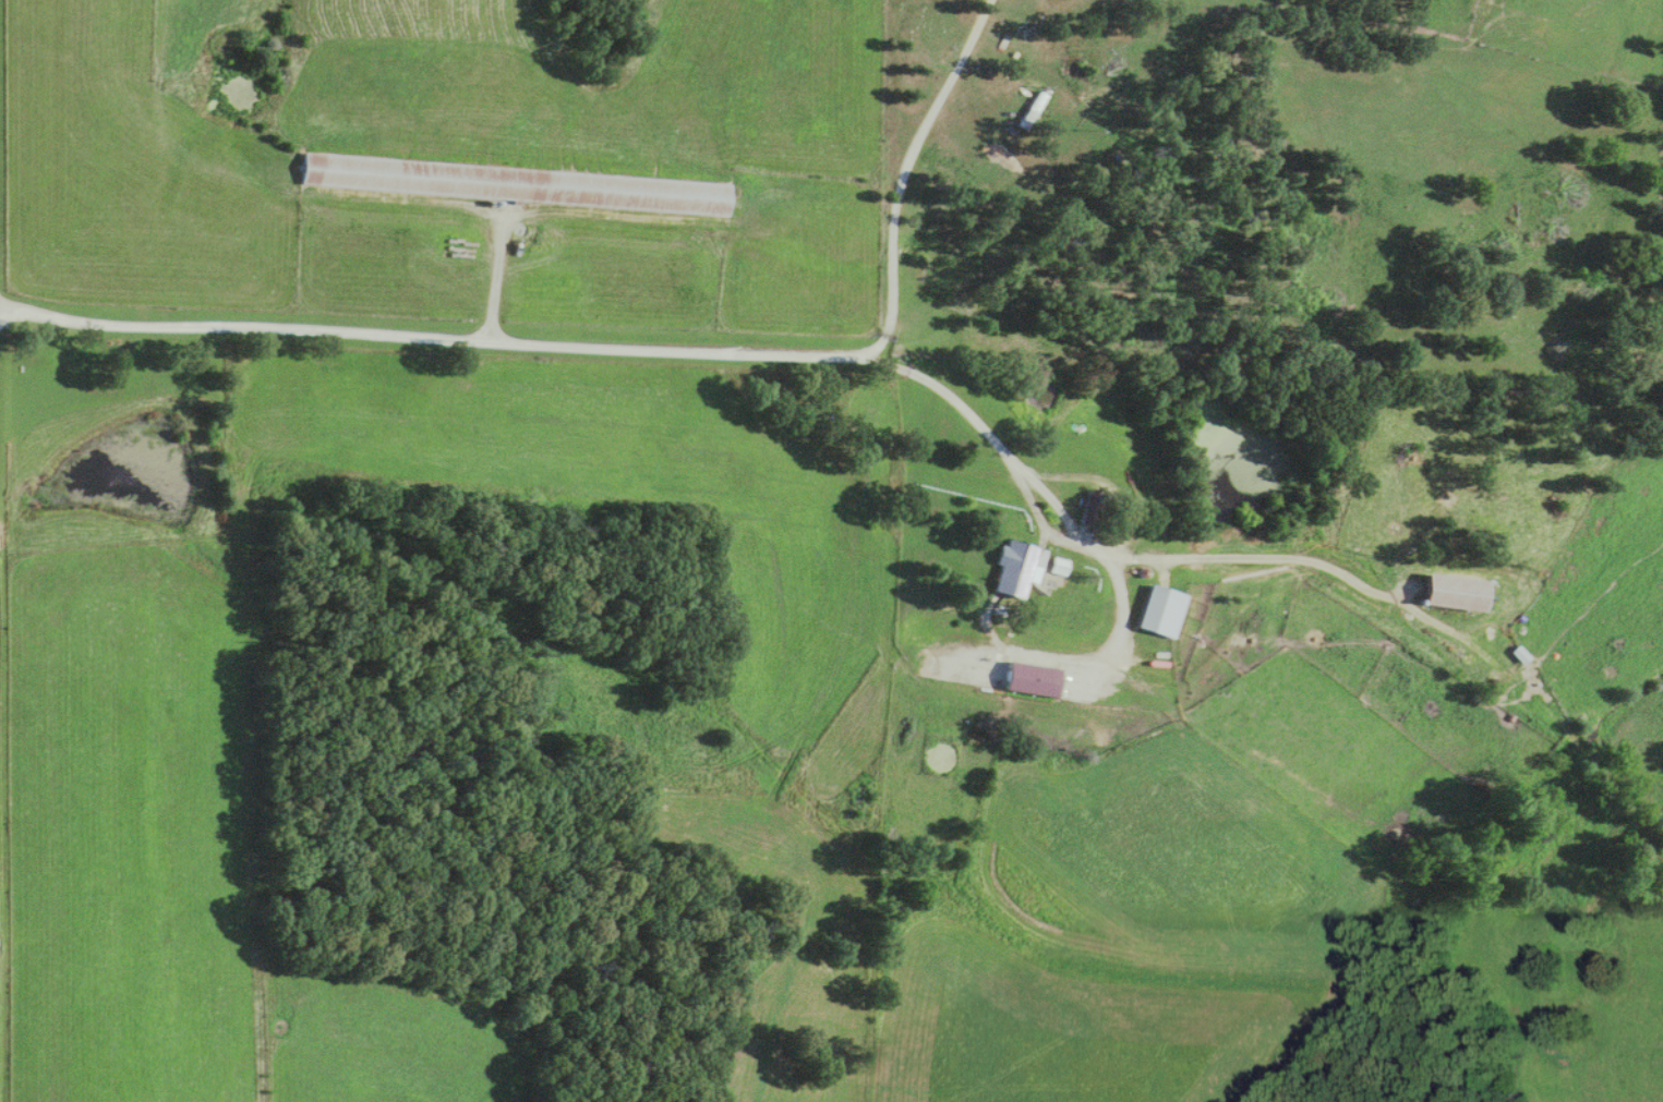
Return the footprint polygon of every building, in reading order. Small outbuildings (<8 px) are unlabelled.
[(726,216),(728,185),(302,156),(299,187),(726,216)] [(1108,528),(1108,496),(1089,496),(1088,527),(1108,528)] [(1042,549),(1002,540),(995,567),(998,567),(991,594),(1019,601),(1024,582),(1034,584),(1042,549)] [(1061,577),(1064,563),(1051,559),(1047,573),(1061,577)] [(1424,575),(1420,607),(1481,614),(1484,582),(1424,575)] [(1135,631),(1171,640),(1182,596),(1146,587),(1135,631)] [(1053,696),(1057,666),(915,648),(912,678),(1053,696)]
